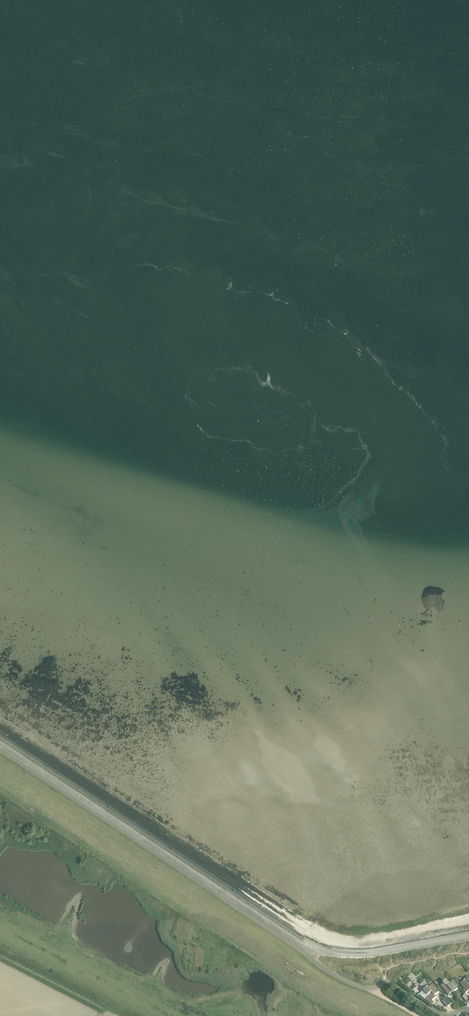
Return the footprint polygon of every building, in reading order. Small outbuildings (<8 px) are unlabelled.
[(466,982),(465,981),(461,984),(464,988),(463,990),(465,993),(468,990),(468,979),(466,982)] [(453,981),(449,984),(446,980),(443,983),(444,984),(441,986),(449,995),(452,992),(453,993),(457,989),(455,987),(457,985),(453,981)] [(427,988),(420,994),(419,995),(422,998),(423,997),(424,999),(425,998),(427,1001),(428,1000),(430,1003),(437,996),(436,995),(439,993),(433,986),(429,989),(427,988)] [(447,1007),(451,1004),(446,998),(442,1001),(447,1007)]
